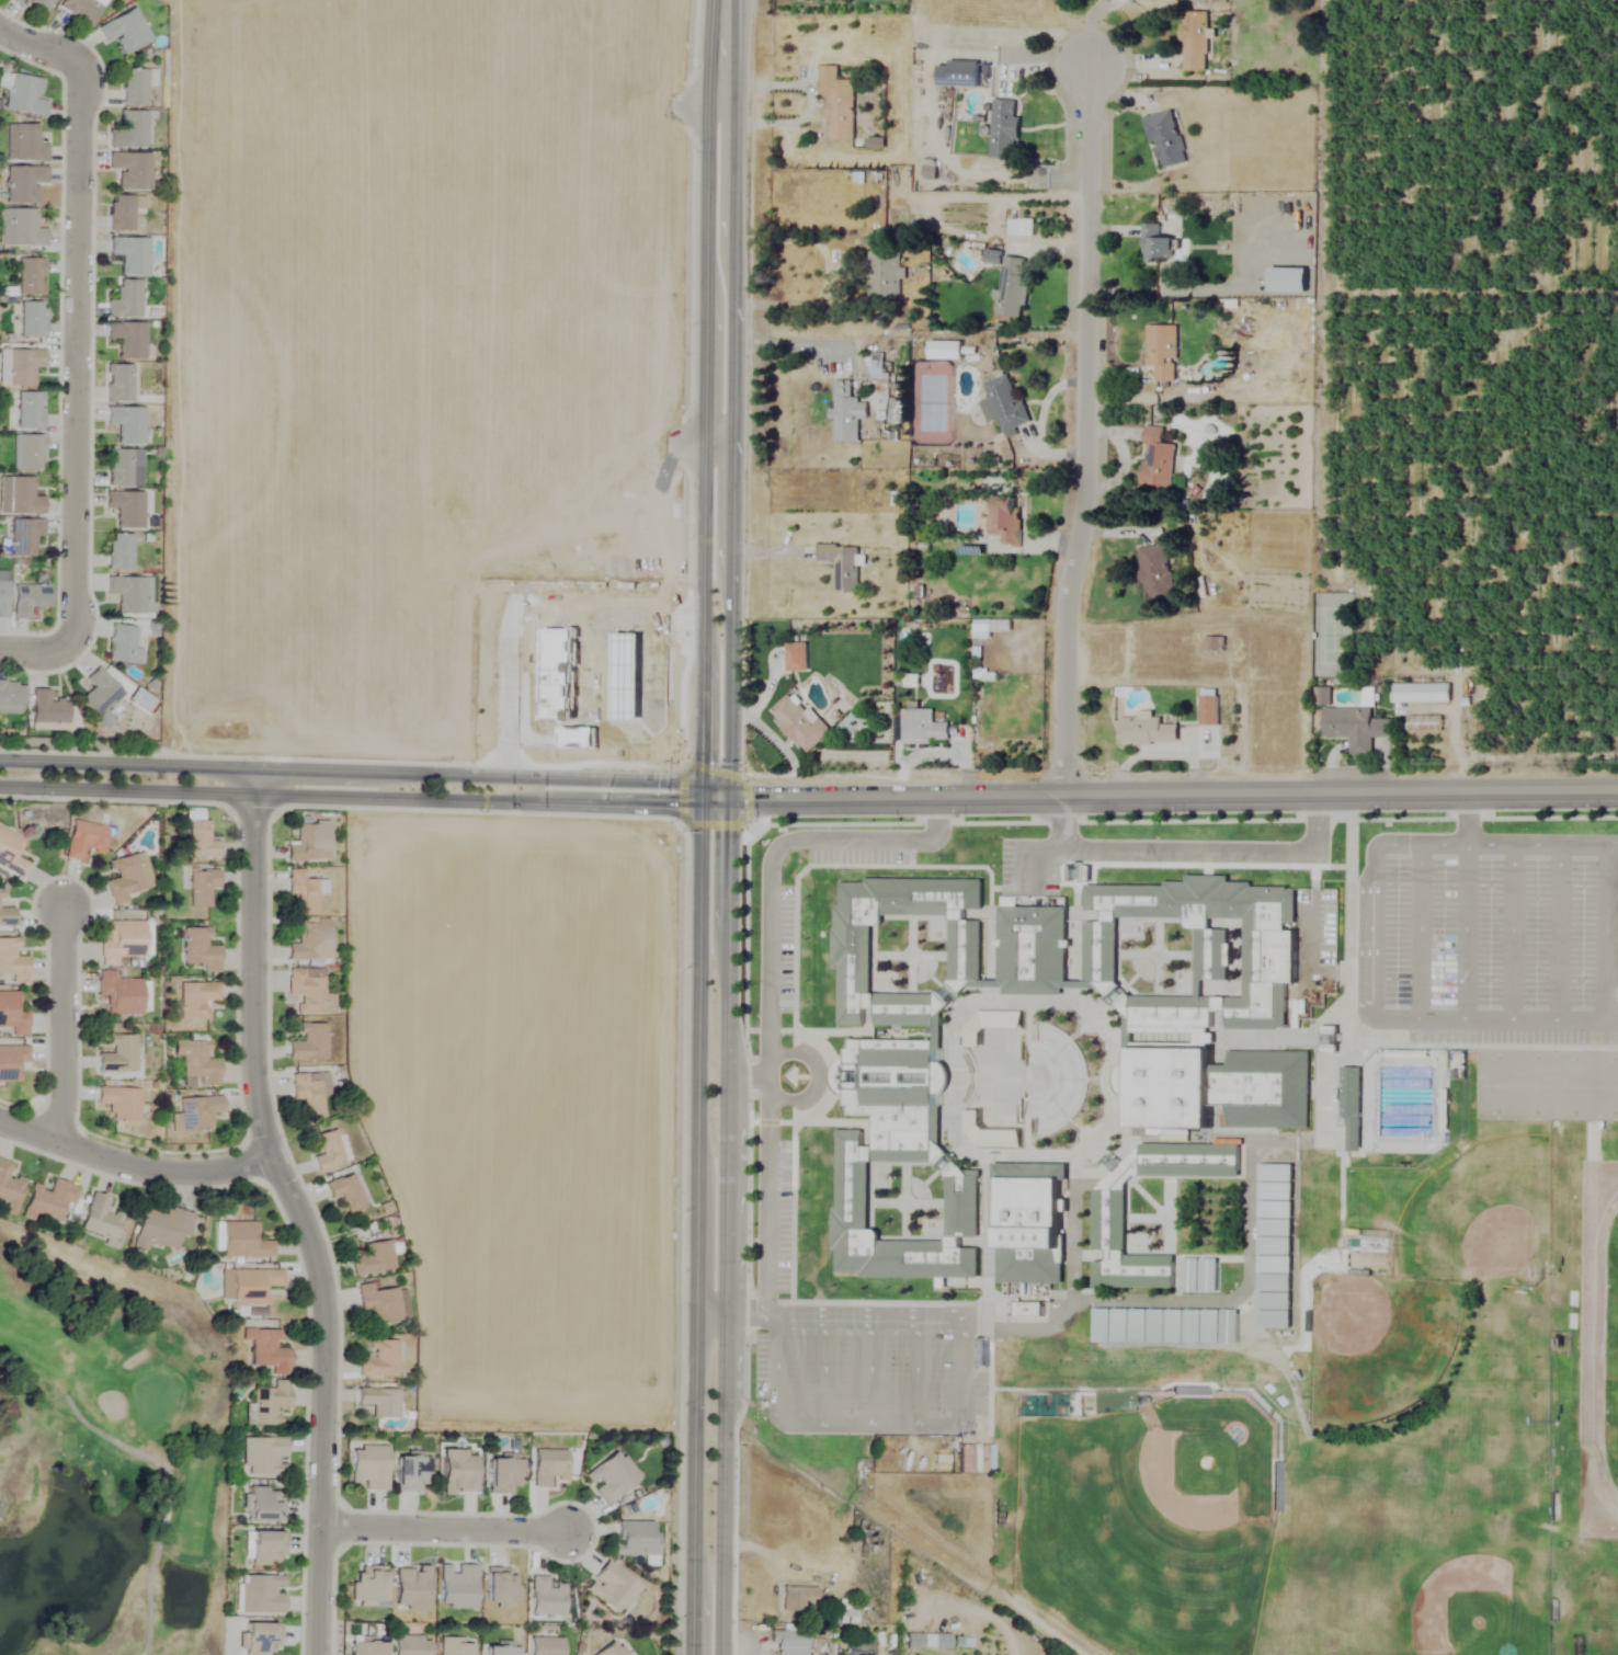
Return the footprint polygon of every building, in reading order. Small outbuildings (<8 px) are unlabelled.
[(23,8),(27,1),(45,11),(51,0),(9,0),(23,8)] [(89,27),(103,5),(96,0),(61,0),(57,6),(89,27)] [(104,43),(113,38),(122,55),(151,40),(133,7),(96,28),(104,43)] [(1207,12),(1182,12),(1182,72),(1207,72),(1207,12)] [(980,61),(948,61),(948,65),(938,65),(937,87),(980,87),(980,61)] [(854,141),(854,80),(838,79),(839,66),(819,65),(819,98),(828,98),(828,141),(854,141)] [(147,105),(147,87),(153,87),(153,69),(122,69),(122,105),(147,105)] [(46,101),(38,100),(41,78),(8,74),(4,112),(44,117),(46,101)] [(1016,161),(1018,101),(993,100),(990,160),(1016,161)] [(1145,117),(1159,171),(1186,163),(1173,110),(1145,117)] [(146,111),(120,111),(120,130),(108,130),(108,147),(146,147),(146,111)] [(46,145),(37,145),(37,124),(13,124),(13,161),(46,161),(46,145)] [(149,153),(107,153),(107,170),(117,170),(117,191),(149,191),(149,153)] [(924,179),(934,179),(935,164),(924,163),(924,179)] [(46,166),(4,166),(4,204),(37,204),(37,183),(46,183),(46,166)] [(109,231),(132,231),(132,208),(142,208),(142,197),(109,197),(109,231)] [(45,246),(45,229),(34,229),(34,209),(0,209),(0,246),(45,246)] [(1174,239),(1160,239),(1160,224),(1142,224),(1142,262),(1174,262),(1174,239)] [(147,275),(147,238),(109,238),(109,256),(121,256),(121,275),(147,275)] [(902,252),(870,252),(870,299),(902,299),(902,252)] [(1023,318),(1030,259),(1003,256),(997,315),(1023,318)] [(42,296),(42,259),(17,259),(17,296),(42,296)] [(106,301),(106,317),(140,317),(140,281),(117,281),(117,301),(106,301)] [(19,338),(44,338),(44,303),(19,303),(19,338)] [(144,360),(144,323),(106,323),(106,340),(117,340),(117,360),(144,360)] [(1177,382),(1177,326),(1146,326),(1146,367),(1155,367),(1155,382),(1177,382)] [(6,388),(33,388),(33,371),(44,371),(44,350),(6,350),(6,388)] [(132,402),(132,365),(105,365),(105,402),(132,402)] [(979,402),(987,423),(998,419),(1003,433),(1029,423),(1011,374),(984,384),(989,399),(979,402)] [(867,401),(851,401),(851,381),(833,381),(834,442),(858,442),(858,420),(868,420),(867,401)] [(16,430),(42,430),(42,393),(16,393),(16,430)] [(144,445),(144,408),(106,408),(106,425),(117,425),(117,445),(144,445)] [(1164,445),(1165,428),(1145,427),(1143,486),(1173,488),(1175,445),(1164,445)] [(42,470),(42,436),(16,436),(16,470),(42,470)] [(107,487),(141,487),(141,450),(107,450),(107,487)] [(31,478),(0,478),(0,515),(42,515),(42,498),(31,498),(31,478)] [(105,510),(116,510),(116,529),(142,529),(142,493),(105,493),(105,510)] [(993,536),(1001,536),(1001,546),(1020,546),(1020,499),(993,499),(993,536)] [(42,521),(9,521),(9,557),(33,557),(33,538),(42,538),(42,521)] [(132,535),(107,535),(107,570),(132,570),(132,535)] [(859,546),(818,546),(818,562),(835,562),(835,594),(859,593),(859,546)] [(1139,548),(1144,601),(1174,598),(1169,546),(1139,548)] [(117,615),(154,615),(154,603),(144,603),(144,578),(106,578),(106,595),(117,595),(117,615)] [(49,608),(49,586),(13,586),(13,620),(29,620),(29,608),(49,608)] [(139,665),(141,650),(134,649),(136,628),(111,625),(107,661),(139,665)] [(786,644),(786,672),(807,672),(807,644),(786,644)] [(115,723),(105,710),(122,696),(99,667),(85,678),(93,688),(79,699),(105,731),(115,723)] [(21,714),(21,681),(0,681),(0,714),(21,714)] [(1392,684),(1392,703),(1450,703),(1450,684),(1392,684)] [(49,689),(31,689),(31,728),(66,728),(66,700),(49,700),(49,689)] [(1330,705),(1330,689),(1317,689),(1317,705),(1330,705)] [(807,755),(831,732),(809,709),(805,713),(788,695),(768,714),(807,755)] [(1219,695),(1200,695),(1200,727),(1219,727),(1219,695)] [(1322,738),(1349,737),(1350,756),(1372,756),(1371,738),(1391,737),(1391,721),(1372,722),(1371,708),(1321,709),(1322,738)] [(902,744),(949,744),(949,724),(934,724),(934,711),(902,711),(902,744)] [(1408,717),(1408,731),(1441,732),(1441,718),(1408,717)] [(1121,718),(1121,744),(1178,744),(1178,726),(1162,726),(1162,718),(1121,718)] [(82,863),(84,850),(102,854),(108,828),(71,820),(64,859),(82,863)] [(208,841),(208,821),(187,821),(187,858),(218,858),(218,841),(208,841)] [(328,823),(296,822),(296,846),(286,846),(285,860),(328,861),(328,823)] [(0,828),(0,868),(22,879),(29,865),(15,858),(23,839),(0,828)] [(125,894),(151,888),(143,853),(111,860),(115,880),(106,882),(111,906),(128,903),(125,894)] [(297,895),(297,916),(318,915),(317,880),(304,880),(304,870),(287,870),(287,895),(297,895)] [(208,888),(218,888),(218,871),(188,871),(188,907),(208,907),(208,888)] [(1230,877),(1230,883),(1254,883),(1254,887),(1287,888),(1287,891),(1298,891),(1298,925),(1289,925),(1289,932),(1298,933),(1298,985),(1289,985),(1288,1029),(1229,1029),(1229,1013),(1212,1013),(1212,1029),(1209,1029),(1209,1035),(1216,1035),(1216,1045),(1209,1045),(1209,1052),(1211,1052),(1211,1068),(1231,1069),(1231,1053),(1312,1053),(1311,1130),(1230,1129),(1230,1109),(1210,1109),(1210,1129),(1130,1128),(1131,1098),(1123,1098),(1120,1095),(1118,1093),(1117,1089),(1116,1085),(1116,1082),(1116,1078),(1117,1075),(1118,1072),(1120,1069),(1123,1066),(1131,1066),(1131,1046),(1195,1045),(1195,1034),(1132,1034),(1132,1021),(1094,982),(1086,982),(1087,923),(1103,923),(1104,912),(1087,911),(1087,886),(1166,887),(1166,882),(1187,882),(1187,877),(1230,877)] [(983,881),(982,910),(966,911),(966,922),(982,922),(982,982),(973,982),(935,1019),(935,1027),(876,1026),(876,1011),(863,1009),(863,1026),(843,1026),(843,968),(839,968),(840,909),(844,909),(844,883),(866,883),(866,879),(983,881)] [(13,925),(13,909),(1,909),(1,889),(0,889),(0,925),(13,925)] [(1067,909),(1067,995),(1002,995),(1002,909),(1067,909)] [(107,932),(98,932),(98,962),(148,962),(148,922),(107,922),(107,932)] [(329,922),(297,922),(297,944),(286,944),(286,960),(329,960),(329,922)] [(202,965),(202,973),(218,973),(218,947),(208,947),(208,928),(181,928),(181,965),(202,965)] [(17,957),(17,938),(0,938),(0,975),(9,975),(9,983),(27,983),(27,957),(17,957)] [(287,996),(298,996),(297,1014),(334,1014),(334,995),(323,995),(324,970),(287,970),(287,996)] [(140,1015),(141,980),(116,979),(116,972),(97,971),(97,997),(105,997),(105,1015),(140,1015)] [(217,1001),(217,983),(179,984),(179,1021),(206,1021),(205,1002),(217,1001)] [(0,993),(0,1027),(9,1027),(9,1036),(26,1036),(26,1011),(17,1011),(17,993),(0,993)] [(326,1024),(299,1024),(299,1043),(287,1043),(287,1061),(326,1061),(326,1024)] [(135,1035),(109,1035),(109,1054),(96,1054),(96,1072),(135,1072),(135,1035)] [(182,1057),(182,1088),(218,1088),(218,1060),(207,1060),(207,1041),(173,1041),(173,1057),(182,1057)] [(942,1096),(933,1095),(932,1139),(971,1179),(979,1180),(979,1237),(961,1237),(961,1249),(979,1249),(979,1279),(862,1279),(862,1272),(841,1272),(842,1132),(863,1132),(862,1149),(875,1149),(875,1116),(852,1116),(852,1043),(933,1043),(933,1064),(943,1064),(945,1066),(947,1070),(948,1072),(949,1075),(950,1078),(950,1082),(949,1085),(948,1088),(947,1091),(945,1094),(942,1096)] [(18,1063),(27,1063),(27,1047),(0,1047),(0,1082),(18,1082),(18,1063)] [(1362,1068),(1342,1068),(1342,1115),(1348,1115),(1348,1152),(1361,1152),(1362,1068)] [(289,1076),(291,1101),(302,1101),(303,1120),(323,1119),(322,1097),(329,1097),(328,1074),(289,1076)] [(139,1089),(96,1088),(96,1107),(109,1107),(108,1122),(139,1123),(139,1089)] [(170,1116),(170,1132),(209,1131),(208,1115),(222,1115),(221,1097),(178,1099),(179,1115),(170,1116)] [(320,1156),(312,1158),(314,1173),(344,1167),(336,1130),(316,1134),(320,1156)] [(1242,1145),(1241,1178),(1135,1177),(1126,1186),(1126,1258),(1174,1258),(1174,1290),(1095,1290),(1095,1264),(1108,1264),(1108,1253),(1095,1253),(1095,1192),(1097,1192),(1142,1148),(1142,1145),(1242,1145)] [(5,1203),(2,1213),(14,1216),(24,1180),(6,1176),(10,1163),(0,1160),(0,1201),(5,1203)] [(1260,1327),(1263,1164),(1295,1164),(1292,1327),(1260,1327)] [(1069,1166),(1069,1183),(1061,1182),(1059,1252),(1063,1252),(1063,1285),(999,1285),(996,1182),(994,1182),(994,1165),(1069,1166)] [(330,1199),(339,1195),(347,1214),(365,1205),(350,1173),(323,1185),(330,1199)] [(31,1185),(20,1217),(31,1221),(33,1213),(63,1224),(76,1187),(52,1179),(48,1191),(31,1185)] [(104,1210),(108,1198),(91,1192),(78,1230),(113,1242),(122,1216),(104,1210)] [(140,1209),(131,1247),(146,1250),(148,1243),(176,1249),(179,1235),(186,1237),(192,1213),(165,1207),(163,1215),(140,1209)] [(272,1257),(272,1241),(254,1241),(254,1222),(220,1222),(220,1257),(272,1257)] [(394,1269),(390,1240),(364,1244),(366,1257),(350,1259),(352,1275),(394,1269)] [(230,1305),(265,1305),(265,1287),(281,1287),(281,1270),(230,1270),(230,1305)] [(401,1321),(398,1288),(373,1290),(372,1283),(356,1285),(359,1309),(370,1308),(372,1324),(401,1321)] [(1045,1305),(1045,1319),(1017,1319),(1017,1305),(1045,1305)] [(1095,1312),(1221,1312),(1221,1344),(1095,1344),(1095,1312)] [(288,1349),(275,1349),(276,1329),(240,1329),(240,1341),(250,1341),(250,1367),(269,1367),(269,1375),(288,1375),(288,1349)] [(397,1377),(397,1340),(369,1340),(369,1351),(357,1351),(357,1377),(397,1377)] [(288,1407),(288,1381),(272,1381),(272,1389),(251,1389),(251,1425),(277,1425),(277,1407),(288,1407)] [(372,1418),(399,1418),(399,1389),(357,1389),(357,1405),(372,1405),(372,1418)] [(285,1438),(241,1438),(241,1475),(285,1475),(285,1438)] [(386,1446),(350,1446),(350,1490),(386,1490),(386,1446)] [(583,1474),(604,1505),(640,1480),(619,1449),(583,1474)] [(550,1487),(550,1481),(567,1481),(567,1450),(533,1450),(533,1487),(550,1487)] [(476,1451),(443,1451),(443,1494),(476,1494),(476,1451)] [(396,1492),(427,1492),(427,1457),(396,1457),(396,1492)] [(520,1458),(489,1458),(489,1493),(520,1493),(520,1458)] [(281,1521),(281,1488),(247,1488),(247,1521),(281,1521)] [(657,1522),(614,1522),(614,1555),(657,1555),(657,1522)] [(871,1556),(878,1534),(866,1530),(859,1552),(871,1556)] [(284,1532),(249,1532),(249,1565),(284,1565),(284,1532)] [(584,1590),(619,1616),(640,1586),(605,1561),(584,1590)] [(474,1608),(474,1565),(454,1565),(439,1565),(439,1608),(474,1608)] [(353,1605),(385,1605),(385,1566),(353,1566),(353,1605)] [(428,1611),(428,1567),(395,1567),(395,1611),(428,1611)] [(517,1578),(506,1578),(506,1569),(485,1569),(485,1605),(517,1605),(517,1578)] [(240,1613),(283,1613),(283,1576),(240,1576),(240,1613)] [(546,1577),(530,1577),(530,1615),(565,1615),(565,1586),(546,1586),(546,1577)] [(803,1611),(803,1600),(816,1600),(816,1586),(780,1586),(780,1611),(803,1611)] [(837,1624),(856,1623),(856,1610),(864,1610),(864,1599),(837,1599),(837,1624)] [(279,1624),(243,1624),(243,1654),(279,1654),(279,1624)] [(771,1631),(771,1654),(806,1654),(806,1631),(771,1631)] [(391,1654),(429,1654),(429,1637),(392,1636),(391,1654)] [(920,1648),(921,1637),(907,1636),(906,1647),(920,1648)] [(935,1647),(947,1647),(947,1636),(935,1636),(935,1647)] [(562,1638),(528,1638),(528,1654),(562,1654),(562,1638)] [(472,1639),(438,1639),(438,1654),(472,1654),(472,1639)] [(614,1639),(593,1654),(627,1654),(614,1639)] [(872,1640),(846,1640),(846,1654),(872,1654),(872,1640)] [(384,1642),(351,1642),(351,1654),(384,1654),(384,1642)] [(484,1646),(484,1654),(515,1654),(515,1646),(484,1646)]
